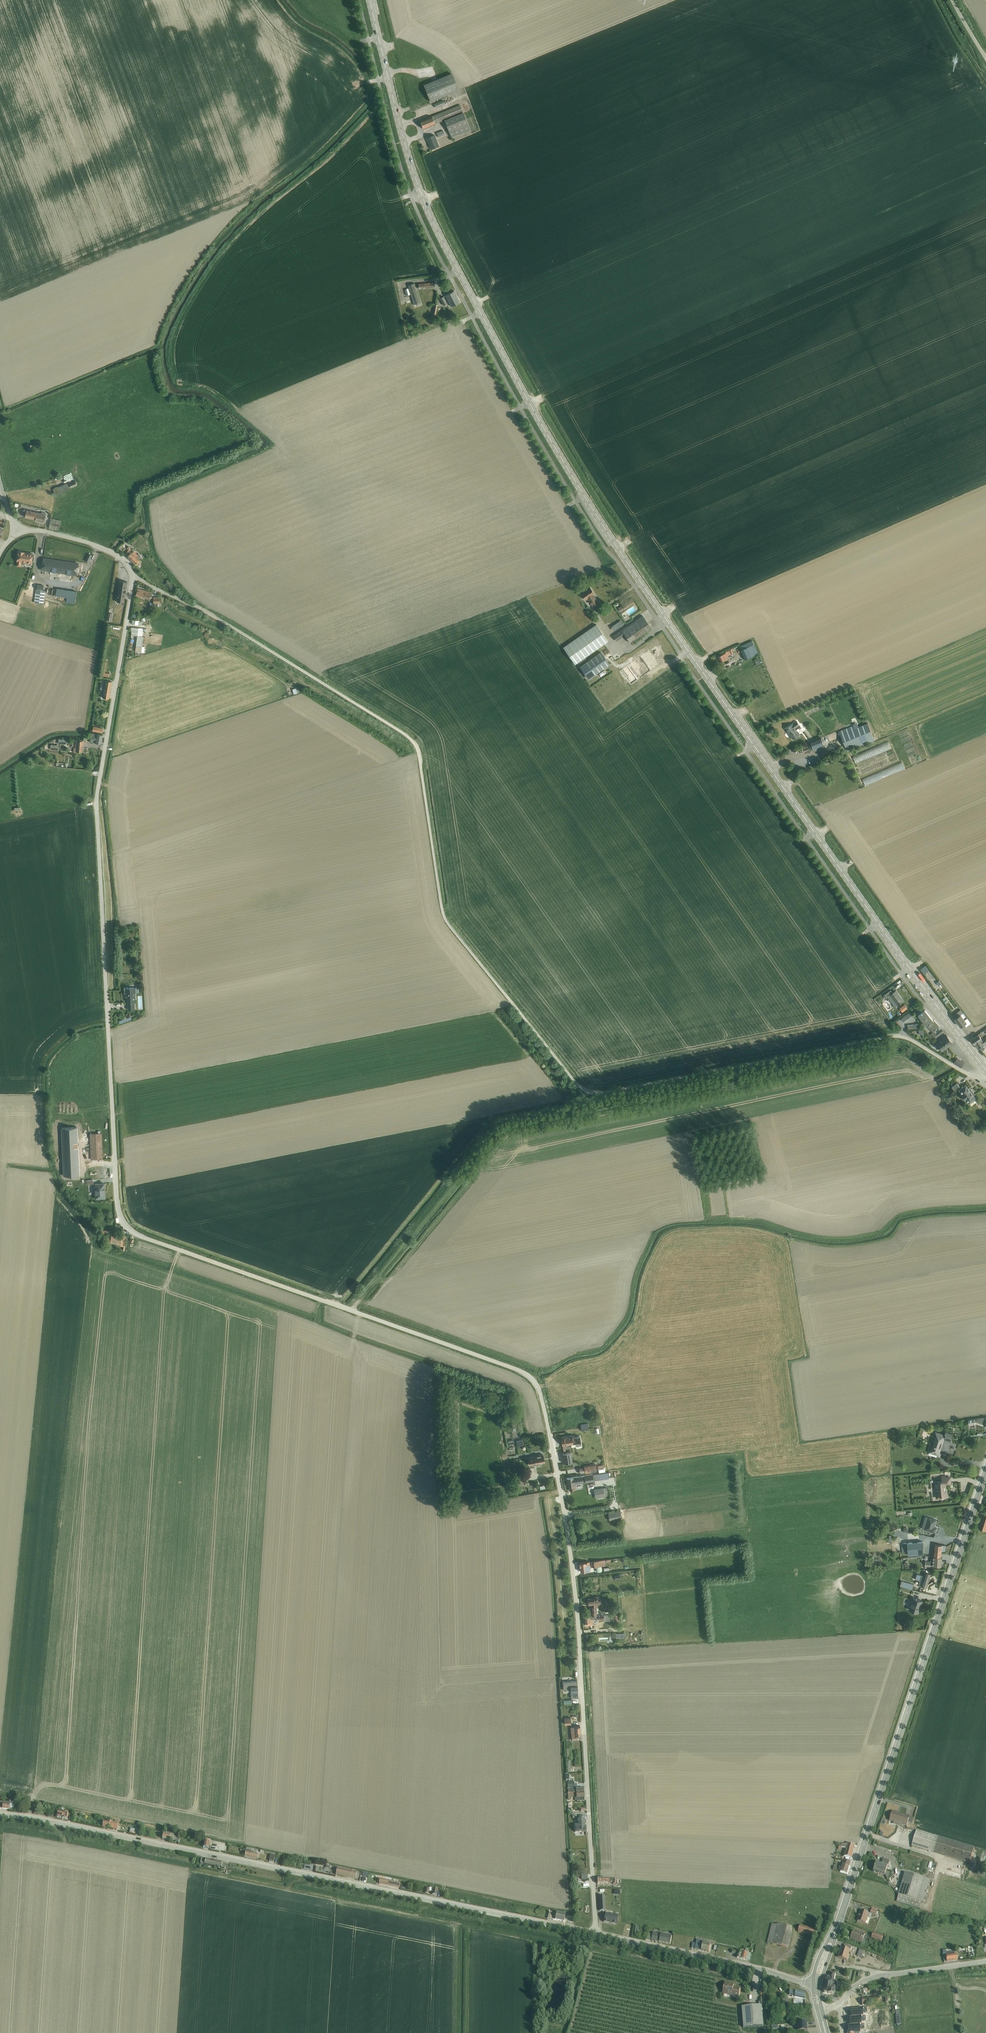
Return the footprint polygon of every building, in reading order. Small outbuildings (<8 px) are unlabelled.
[(423,85),(430,101),(458,90),(451,73),(423,85)] [(431,117),(434,124),(444,120),(463,112),(460,105),(431,117)] [(463,112),(444,120),(452,137),(471,129),(463,112)] [(423,129),(434,124),(431,117),(420,121),(423,129)] [(435,134),(427,138),(432,149),(439,145),(435,134)] [(414,305),(420,303),(413,284),(408,286),(414,305)] [(451,307),(459,303),(454,292),(445,296),(451,307)] [(55,495),(69,489),(67,483),(52,490),(55,495)] [(27,510),(25,517),(35,519),(35,521),(44,523),(45,516),(47,517),(47,515),(27,510)] [(61,520),(51,518),(49,528),(59,530),(61,520)] [(25,552),(18,551),(17,561),(22,562),(27,562),(27,564),(27,565),(30,565),(31,564),(32,564),(32,561),(33,561),(34,555),(33,555),(33,554),(25,552)] [(127,557),(137,566),(141,561),(139,560),(142,557),(139,554),(138,555),(134,551),(132,553),(131,552),(127,557)] [(79,562),(43,557),(41,570),(77,575),(79,562)] [(127,582),(120,580),(117,602),(124,603),(127,582)] [(168,581),(165,583),(171,589),(174,587),(168,581)] [(595,594),(590,586),(581,593),(586,600),(588,599),(592,606),(599,602),(594,595),(595,594)] [(77,591),(57,588),(55,596),(67,598),(66,602),(75,603),(77,591)] [(138,589),(136,595),(150,599),(152,592),(138,589)] [(632,600),(622,606),(624,610),(634,603),(632,600)] [(629,643),(648,630),(651,628),(642,616),(613,637),(617,642),(624,636),(629,643)] [(621,620),(611,627),(613,630),(623,624),(621,620)] [(596,624),(588,630),(563,647),(575,664),(608,641),(596,624)] [(758,654),(752,641),(739,647),(745,659),(758,654)] [(733,653),(731,649),(725,652),(726,653),(718,657),(720,662),(728,659),(727,656),(733,653)] [(659,664),(649,650),(620,670),(631,684),(659,664)] [(601,652),(580,666),(589,679),(609,664),(601,652)] [(102,698),(109,699),(112,683),(101,680),(100,687),(104,688),(102,698)] [(792,724),(785,729),(793,740),(799,735),(797,731),(799,729),(798,728),(800,727),(799,726),(796,722),(792,725),(792,724)] [(847,751),(874,740),(868,723),(854,729),(853,725),(839,731),(847,751)] [(96,734),(91,733),(90,738),(96,739),(95,744),(101,744),(102,730),(97,729),(96,734)] [(813,749),(823,744),(820,737),(810,742),(813,749)] [(890,742),(854,754),(859,768),(887,758),(885,751),(893,749),(890,742)] [(892,774),(907,769),(904,762),(863,777),(866,784),(892,774)] [(136,992),(135,987),(124,988),(124,985),(124,991),(125,991),(125,993),(126,993),(127,1001),(128,1009),(135,1009),(135,1001),(136,1001),(136,992)] [(898,1006),(904,1001),(896,991),(893,993),(891,990),(885,995),(887,997),(890,995),(898,1006)] [(904,1004),(899,1008),(903,1013),(908,1009),(904,1004)] [(927,1026),(933,1032),(939,1026),(934,1020),(933,1021),(925,1010),(918,1015),(927,1026)] [(910,1012),(901,1018),(903,1022),(912,1015),(910,1012)] [(955,1019),(961,1026),(964,1024),(966,1027),(971,1023),(967,1018),(965,1020),(963,1018),(965,1017),(962,1013),(955,1019)] [(121,1024),(134,1018),(132,1014),(119,1020),(121,1024)] [(984,1030),(979,1034),(978,1034),(971,1039),(978,1048),(980,1047),(982,1050),(985,1047),(985,1029),(984,1030)] [(953,1043),(947,1035),(935,1044),(942,1052),(953,1043)] [(954,1063),(961,1067),(964,1063),(957,1058),(954,1063)] [(966,1085),(959,1090),(961,1093),(960,1094),(965,1101),(967,1100),(971,1106),(978,1101),(973,1095),(975,1094),(970,1087),(968,1088),(966,1085)] [(57,1150),(71,1149),(69,1126),(56,1127),(57,1150)] [(102,1133),(90,1133),(91,1159),(103,1158),(102,1133)] [(84,1168),(84,1177),(94,1178),(94,1168),(84,1168)] [(104,1183),(94,1184),(95,1199),(105,1198),(104,1183)] [(110,1231),(108,1241),(111,1242),(110,1243),(120,1244),(120,1243),(124,1244),(125,1236),(114,1234),(115,1231),(110,1231)] [(968,1419),(969,1424),(975,1424),(977,1424),(977,1422),(985,1425),(985,1417),(968,1419)] [(928,1436),(929,1431),(924,1430),(925,1427),(922,1426),(920,1434),(928,1436)] [(935,1431),(928,1452),(937,1455),(937,1456),(941,1458),(942,1454),(940,1453),(944,1439),(950,1441),(953,1434),(946,1431),(945,1434),(935,1431)] [(563,1445),(565,1445),(575,1443),(575,1445),(581,1444),(580,1436),(575,1437),(574,1435),(561,1437),(562,1445),(563,1445)] [(566,1453),(564,1453),(563,1453),(564,1463),(572,1462),(571,1452),(566,1453)] [(530,1457),(528,1457),(530,1466),(532,1465),(533,1465),(534,1465),(536,1465),(541,1464),(540,1463),(545,1462),(544,1458),(543,1454),(532,1456),(530,1457)] [(584,1467),(579,1468),(580,1473),(585,1472),(585,1473),(596,1471),(595,1464),(584,1466),(584,1467)] [(584,1475),(566,1478),(568,1486),(569,1486),(570,1490),(575,1490),(574,1484),(582,1482),(585,1481),(586,1482),(594,1481),(594,1480),(609,1478),(608,1472),(584,1475)] [(942,1481),(934,1482),(936,1498),(950,1497),(950,1494),(948,1494),(947,1485),(952,1485),(951,1476),(945,1477),(945,1475),(941,1475),(942,1481)] [(604,1487),(594,1489),(595,1493),(595,1498),(605,1496),(604,1487)] [(926,1516),(922,1528),(935,1533),(937,1528),(933,1526),(933,1525),(935,1526),(937,1519),(926,1516)] [(903,1544),(902,1545),(902,1553),(908,1553),(908,1555),(924,1554),(923,1541),(903,1543),(903,1544)] [(934,1556),(941,1557),(942,1551),(945,1551),(946,1545),(935,1544),(934,1556)] [(941,1557),(934,1556),(933,1559),(931,1559),(930,1561),(925,1561),(925,1568),(930,1569),(930,1565),(941,1566),(942,1557),(941,1557)] [(605,1560),(591,1561),(591,1563),(591,1567),(595,1567),(596,1567),(596,1572),(602,1571),(601,1566),(606,1565),(605,1560)] [(589,1562),(579,1563),(580,1567),(581,1571),(587,1570),(590,1570),(589,1562)] [(931,1573),(926,1572),(925,1576),(917,1573),(915,1580),(920,1581),(918,1586),(921,1587),(922,1588),(922,1587),(926,1588),(926,1587),(927,1587),(931,1573)] [(902,1581),(901,1586),(912,1589),(914,1584),(902,1581)] [(585,1619),(584,1619),(584,1622),(585,1622),(585,1625),(593,1625),(593,1618),(595,1618),(595,1620),(597,1620),(597,1615),(596,1606),(598,1606),(598,1604),(601,1603),(600,1598),(599,1598),(598,1595),(596,1596),(596,1597),(592,1597),(592,1598),(587,1599),(588,1604),(590,1604),(590,1606),(589,1606),(590,1615),(585,1616),(585,1619)] [(910,1602),(909,1605),(911,1605),(909,1610),(915,1612),(917,1613),(918,1612),(919,1613),(923,1600),(913,1597),(911,1602),(910,1602)] [(619,1610),(610,1611),(611,1621),(620,1620),(619,1610)] [(577,1680),(563,1681),(563,1689),(571,1689),(571,1698),(578,1697),(577,1680)] [(580,1726),(571,1726),(572,1741),(581,1740),(580,1726)] [(569,1794),(584,1793),(583,1788),(579,1788),(579,1787),(577,1787),(577,1784),(574,1785),(574,1782),(568,1782),(569,1794)] [(584,1793),(569,1794),(568,1794),(568,1800),(571,1800),(571,1796),(576,1796),(577,1802),(584,1801),(584,1793)] [(14,1809),(14,1802),(3,1802),(0,1802),(0,1809),(1,1809),(10,1810),(10,1809),(14,1809)] [(58,1812),(57,1818),(62,1819),(67,1820),(69,1814),(64,1813),(58,1812)] [(892,1812),(890,1821),(894,1822),(894,1824),(902,1826),(902,1825),(907,1827),(908,1822),(912,1823),(914,1818),(910,1817),(910,1816),(905,1814),(905,1816),(892,1812)] [(578,1825),(575,1826),(575,1832),(586,1832),(586,1827),(585,1827),(585,1819),(577,1820),(578,1825)] [(104,1821),(103,1827),(111,1829),(117,1830),(118,1824),(115,1823),(104,1821)] [(917,1830),(912,1846),(970,1863),(975,1847),(920,1831),(917,1830)] [(164,1832),(162,1839),(169,1841),(170,1839),(176,1841),(176,1842),(179,1843),(180,1838),(179,1838),(179,1836),(164,1832)] [(839,1844),(838,1849),(841,1850),(842,1847),(846,1848),(844,1856),(852,1859),(855,1845),(839,1844)] [(247,1848),(245,1857),(257,1859),(258,1854),(254,1853),(254,1852),(251,1851),(251,1850),(252,1849),(247,1848)] [(844,1860),(840,1872),(847,1874),(851,1861),(844,1860),(845,1858),(842,1858),(842,1860),(844,1860)] [(202,1859),(201,1864),(225,1869),(226,1864),(205,1859),(202,1859)] [(877,1862),(873,1872),(885,1876),(887,1877),(888,1880),(890,1873),(886,1871),(890,1861),(883,1859),(882,1864),(877,1862)] [(337,1868),(336,1875),(352,1879),(355,1879),(357,1872),(348,1870),(337,1868)] [(899,1895),(922,1902),(923,1902),(930,1880),(905,1873),(898,1895),(899,1895)] [(380,1880),(379,1884),(399,1889),(400,1884),(380,1880)] [(922,1902),(899,1895),(897,1902),(920,1909),(922,1902)] [(861,1910),(857,1921),(866,1924),(868,1917),(870,1918),(872,1914),(877,1916),(879,1912),(877,1911),(878,1910),(872,1908),(870,1913),(861,1910)] [(549,1912),(548,1919),(564,1923),(566,1915),(556,1913),(549,1912)] [(604,1920),(604,1922),(617,1925),(617,1922),(618,1916),(606,1913),(604,1920)] [(771,1924),(767,1943),(776,1945),(789,1948),(793,1933),(791,1933),(793,1929),(792,1928),(792,1927),(779,1924),(777,1924),(776,1924),(772,1923),(771,1924)] [(799,1929),(798,1932),(815,1937),(817,1930),(801,1926),(800,1925),(799,1929)] [(853,1931),(851,1939),(865,1944),(867,1937),(865,1936),(866,1934),(859,1931),(858,1933),(853,1931)] [(653,1935),(652,1941),(671,1945),(672,1937),(653,1933),(653,1935)] [(874,1933),(872,1938),(882,1942),(884,1936),(874,1933)] [(693,1943),(692,1949),(695,1949),(695,1950),(709,1953),(711,1944),(708,1944),(708,1942),(705,1941),(705,1943),(701,1942),(701,1941),(695,1940),(695,1942),(696,1943),(696,1944),(693,1943)] [(842,1947),(838,1958),(847,1961),(852,1947),(845,1944),(844,1948),(842,1947)] [(741,1959),(744,1949),(742,1949),(741,1952),(732,1950),(731,1953),(732,1953),(732,1954),(736,1955),(736,1956),(738,1957),(737,1958),(741,1959)] [(946,1953),(944,1953),(943,1953),(944,1963),(958,1961),(957,1955),(955,1955),(955,1952),(946,1953)] [(827,1977),(825,1993),(828,1994),(835,1995),(836,1988),(837,1988),(837,1984),(836,1984),(837,1981),(834,1981),(835,1974),(831,1973),(831,1977),(827,1977)] [(725,1982),(723,1994),(739,1998),(741,1989),(734,1987),(734,1984),(725,1982)] [(791,1990),(790,1995),(793,1996),(792,1997),(805,2000),(805,1993),(791,1990)] [(851,2008),(859,2008),(859,1993),(851,1994),(851,2008)] [(762,2006),(742,2007),(744,2028),(764,2026),(762,2006)] [(857,2012),(846,2012),(846,2022),(855,2021),(855,2017),(857,2017),(857,2012)] [(807,2022),(798,2023),(799,2032),(808,2031),(807,2022)]
